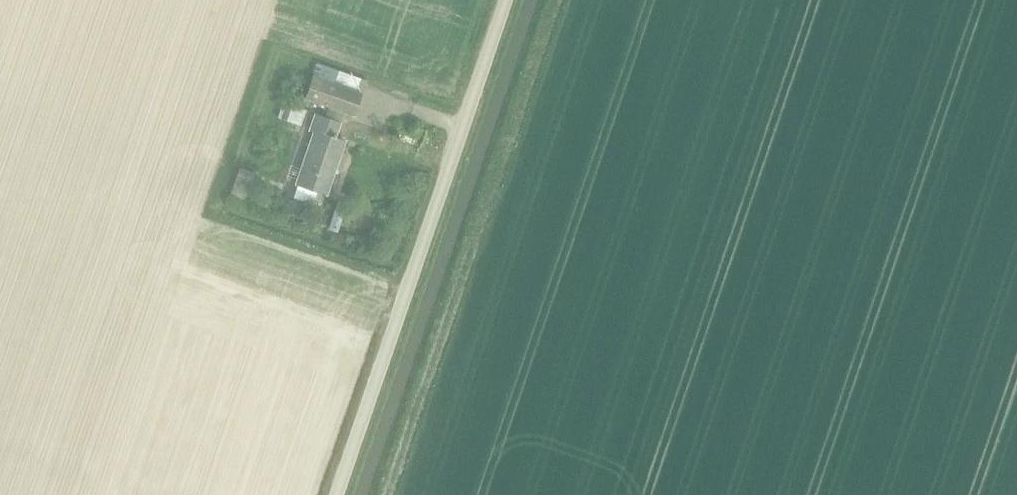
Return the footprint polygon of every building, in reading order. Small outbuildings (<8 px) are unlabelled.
[(361,94),(314,76),(306,98),(353,115),(361,94)] [(284,102),(278,117),(290,122),(295,106),(284,102)] [(340,123),(321,117),(316,115),(310,130),(315,132),(297,184),(326,194),(344,141),(335,138),(340,123)] [(243,204),(253,172),(242,169),(232,201),(243,204)] [(86,271),(82,279),(105,288),(108,280),(86,271)]
